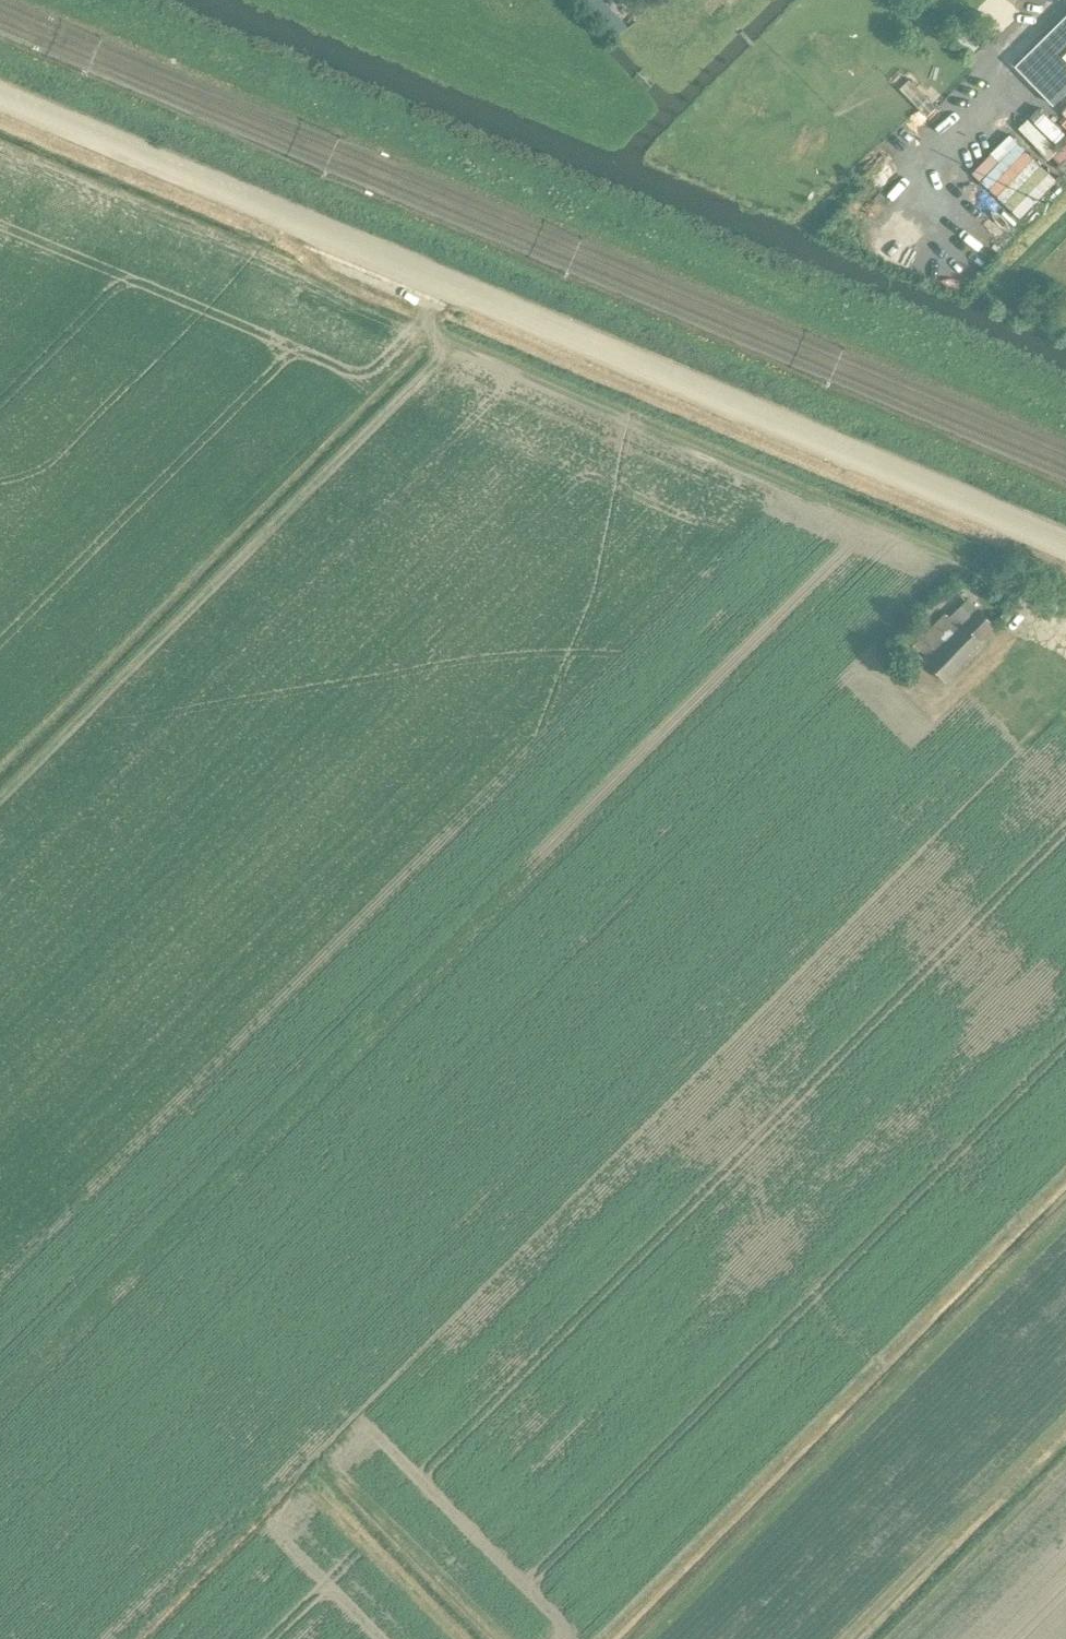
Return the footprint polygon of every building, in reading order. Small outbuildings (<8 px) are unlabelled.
[(980,12),(994,26),(1013,7),(1006,0),(992,0),(980,12)] [(1016,66),(1054,105),(1065,93),(1065,16),(1016,66)] [(937,108),(910,79),(899,89),(926,118),(937,108)] [(947,610),(913,647),(922,656),(945,678),(947,680),(982,643),(981,642),(980,641),(995,625),(976,607),(969,614),(958,604),(950,613),(947,610)]
